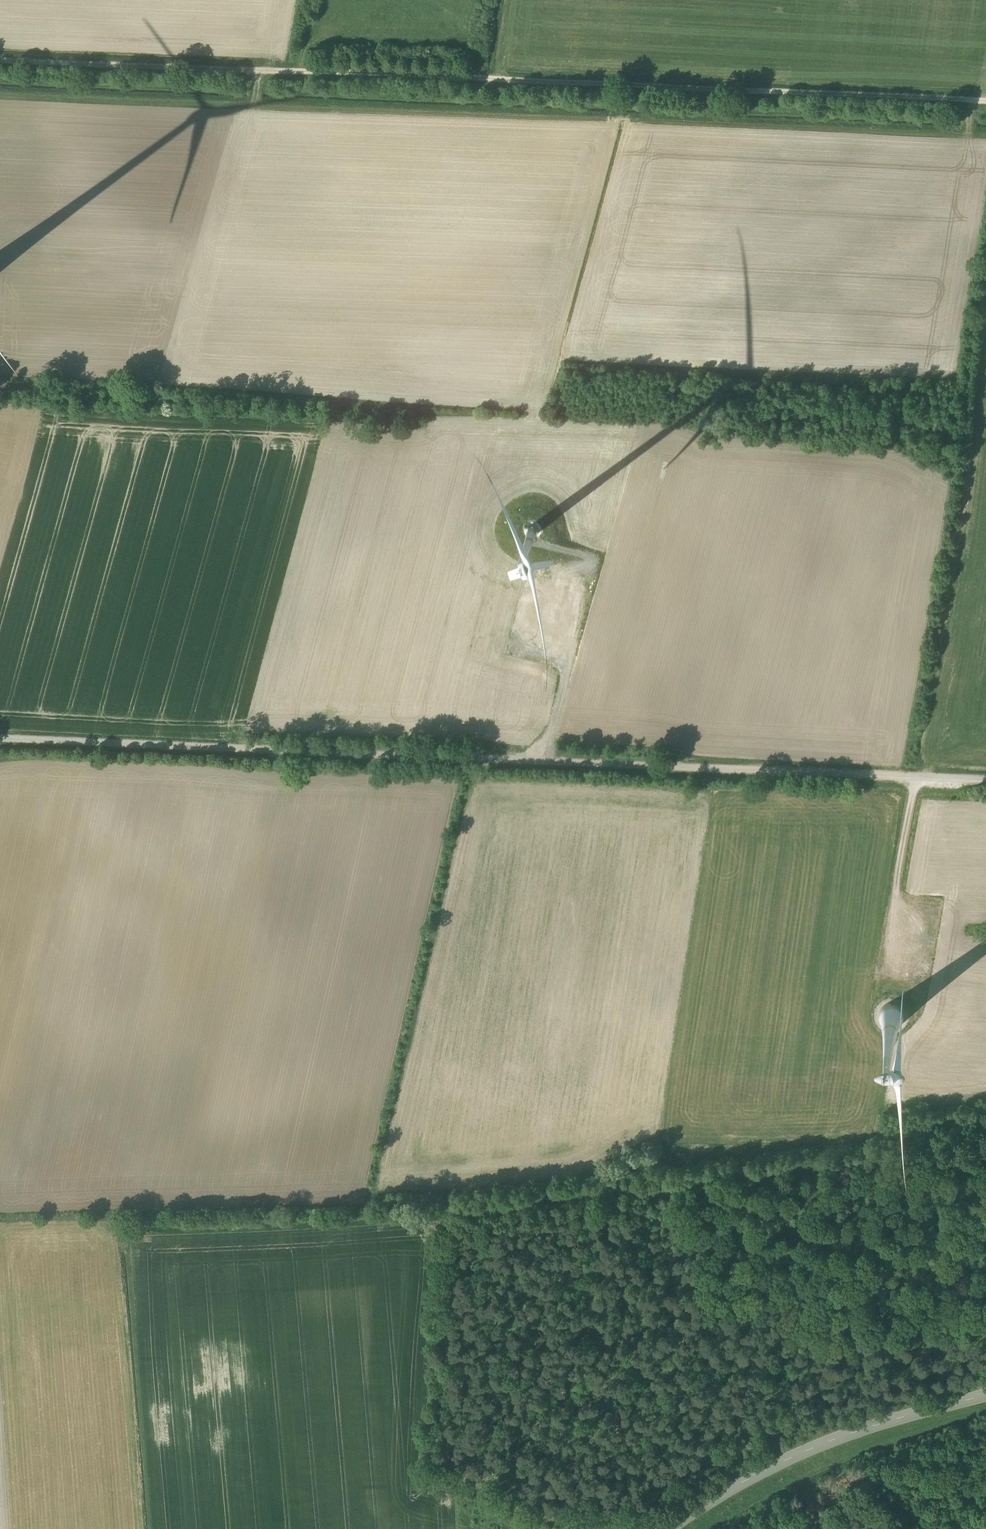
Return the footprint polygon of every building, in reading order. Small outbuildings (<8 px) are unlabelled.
[(319,52),(306,50),(306,59),(318,60),(319,52)]
